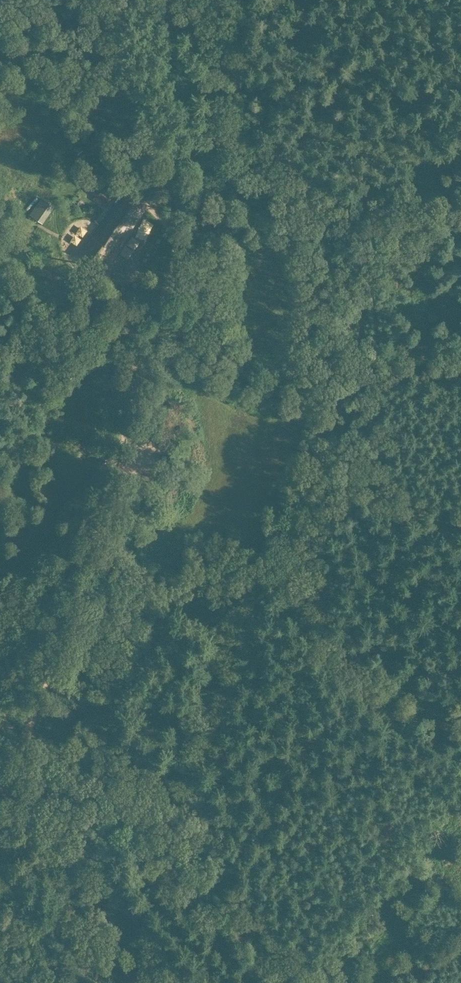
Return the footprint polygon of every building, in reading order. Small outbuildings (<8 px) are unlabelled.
[(92,265),(95,261),(99,263),(119,235),(125,236),(144,210),(122,195),(83,252),(91,257),(88,262),(92,265)] [(37,210),(32,216),(39,221),(51,204),(42,198),(35,208),(37,210)] [(122,261),(129,258),(126,251),(118,254),(122,261)]
